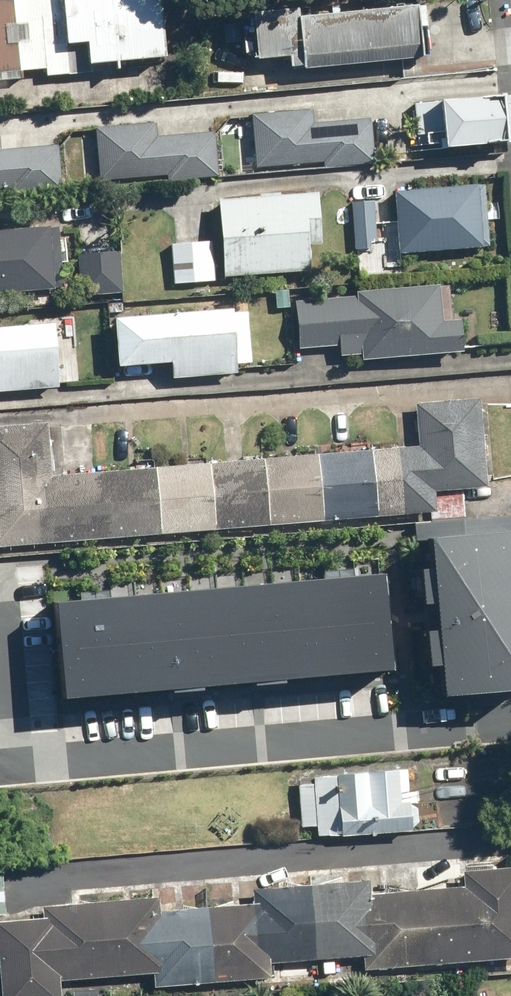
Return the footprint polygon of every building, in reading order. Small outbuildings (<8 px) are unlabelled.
[(164,56),(159,0),(0,0),(0,72),(164,56)] [(424,40),(422,11),(329,18),(331,34),(303,36),(302,11),(261,14),(265,76),(288,75),(289,87),(447,76),(445,39),(424,40)] [(436,133),(437,149),(498,143),(494,98),(411,105),(413,135),(436,133)] [(247,111),(251,164),(370,155),(367,116),(307,120),(306,106),(247,111)] [(91,123),(95,176),(214,167),(211,128),(151,133),(150,118),(91,123)] [(63,179),(60,141),(0,145),(0,143),(0,184),(63,179)] [(484,185),(393,191),(397,251),(488,244),(484,185)] [(317,192),(217,199),(222,277),(312,272),(310,244),(320,244),(317,192)] [(371,200),(349,202),(352,250),(374,249),(371,200)] [(0,230),(0,293),(62,288),(57,225),(0,230)] [(190,241),(169,242),(173,284),(213,280),(209,239),(190,241)] [(93,252),(75,254),(79,296),(121,292),(117,250),(93,252)] [(442,284),(356,290),(356,298),(287,303),(291,357),(362,352),(362,359),(468,351),(465,318),(445,319),(442,284)] [(232,308),(116,316),(119,365),(172,362),(173,376),(236,372),(232,308)] [(0,325),(0,390),(60,386),(55,322),(0,325)] [(0,427),(0,546),(433,514),(431,490),(486,486),(479,397),(414,402),(417,445),(49,472),(46,424),(0,427)] [(418,545),(427,690),(510,685),(510,683),(502,540),(418,545)] [(357,584),(24,604),(30,706),(364,687),(357,584)] [(406,767),(293,775),(296,826),(315,825),(316,836),(411,829),(406,767)] [(0,921),(0,995),(61,995),(59,979),(152,972),(153,988),(273,978),(272,962),(364,954),(365,969),(510,956),(510,864),(463,868),(465,884),(370,892),(368,879),(253,889),(254,902),(160,910),(159,896),(42,906),(43,917),(0,921)]
